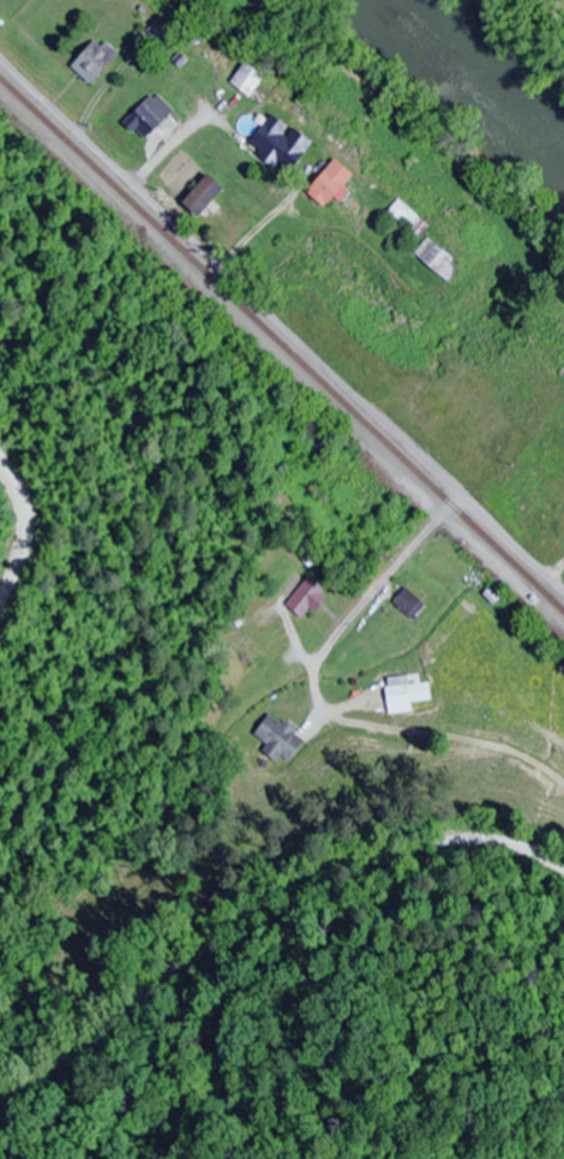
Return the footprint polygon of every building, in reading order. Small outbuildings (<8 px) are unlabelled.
[(158,44),(170,30),(160,20),(147,33),(158,44)] [(117,56),(98,38),(71,66),(89,84),(117,56)] [(264,77),(246,63),(230,84),(249,98),(264,77)] [(172,107),(150,91),(126,126),(148,142),(172,107)] [(312,141),(290,127),(270,114),(251,145),(260,151),(258,156),(289,176),(312,141)] [(342,186),(352,177),(338,160),(305,190),(323,210),(336,198),(339,202),(349,193),(342,186)] [(224,190),(208,175),(181,203),(197,218),(224,190)] [(412,232),(421,221),(399,201),(389,212),(412,232)] [(438,276),(453,261),(430,238),(415,253),(438,276)] [(563,472),(563,470),(563,441),(548,455),(563,472)] [(307,621),(328,593),(307,578),(287,606),(307,621)] [(394,601),(411,620),(425,607),(408,589),(394,601)] [(430,706),(430,685),(420,685),(420,677),(388,677),(388,706),(430,706)] [(266,748),(288,764),(306,739),(270,713),(254,734),(268,744),(266,748)]
